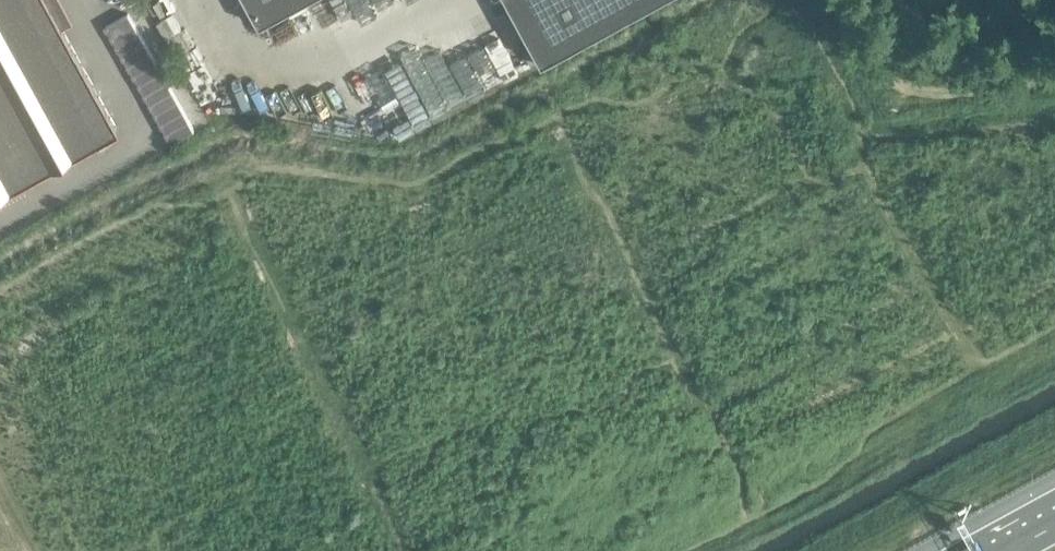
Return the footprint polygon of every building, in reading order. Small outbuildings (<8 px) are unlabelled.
[(117,129),(46,0),(0,0),(0,192),(117,129)] [(260,24),(305,0),(247,0),(260,24)] [(542,60),(542,61),(654,0),(509,0),(542,60)]
